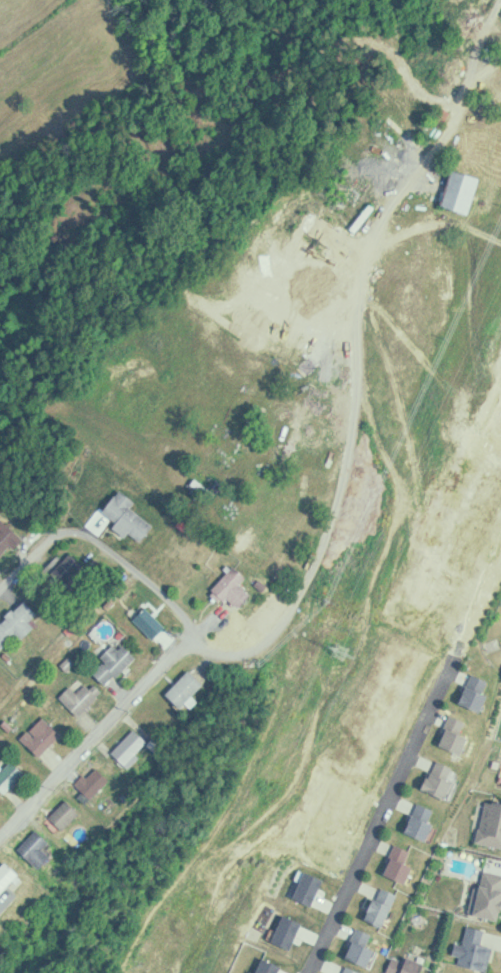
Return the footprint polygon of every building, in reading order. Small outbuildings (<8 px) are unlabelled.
[(474,214),(485,177),(457,169),(446,206),(474,214)] [(115,489),(99,508),(111,518),(109,527),(121,536),(124,532),(136,541),(150,523),(127,507),(132,501),(115,489)] [(8,546),(0,553),(0,519),(23,539),(14,549),(8,546)] [(230,566),(208,589),(219,601),(222,597),(233,606),(247,595),(237,586),(244,578),(230,566)] [(10,634),(21,640),(32,627),(26,620),(35,613),(22,600),(11,610),(6,606),(0,612),(2,616),(0,618),(0,646),(10,634)] [(158,639),(170,627),(150,606),(137,619),(158,639)] [(88,671),(104,684),(134,655),(122,644),(88,671)] [(161,692),(174,707),(179,702),(185,708),(194,700),(188,694),(200,683),(186,668),(161,692)] [(494,694),(488,692),(493,680),(476,674),(464,703),(487,712),(494,694)] [(56,697),(74,717),(97,697),(93,695),(99,690),(92,683),(88,688),(84,684),(75,691),(69,686),(56,697)] [(465,733),(471,723),(456,716),(442,744),(466,756),(475,738),(465,733)] [(21,745),(36,758),(59,733),(41,718),(27,727),(31,735),(21,745)] [(107,751),(120,763),(144,739),(132,728),(107,751)] [(1,795),(25,772),(7,756),(0,762),(0,794),(1,795)] [(452,762),(428,773),(433,784),(430,785),(437,801),(464,788),(452,762)] [(73,781),(88,800),(108,779),(95,768),(85,777),(82,774),(73,781)] [(500,847),(500,801),(490,798),(479,842),(500,847)] [(67,830),(84,814),(70,800),(53,817),(67,830)] [(438,807),(416,806),(414,836),(436,838),(438,807)] [(15,850),(34,869),(46,857),(40,850),(48,842),(35,828),(15,850)] [(393,843),(378,875),(398,884),(408,867),(401,862),(409,850),(393,843)] [(0,862),(0,889),(14,873),(1,861),(0,862)] [(300,869),(288,898),(305,906),(320,879),(300,869)] [(482,870),(500,874),(500,885),(494,922),(464,914),(470,884),(477,884),(482,870)] [(368,918),(387,928),(403,896),(384,887),(368,918)] [(279,914),(267,942),(286,950),(299,921),(279,914)] [(497,946),(486,944),(488,929),(470,926),(463,966),(492,971),(497,946)] [(380,949),(371,946),(376,934),(361,928),(350,958),(373,967),(380,949)] [(411,953),(408,960),(398,955),(390,971),(394,972),(426,972),(431,964),(411,953)] [(251,972),(275,972),(278,966),(257,958),(251,972)] [(366,972),(342,963),(339,972),(366,972)]
